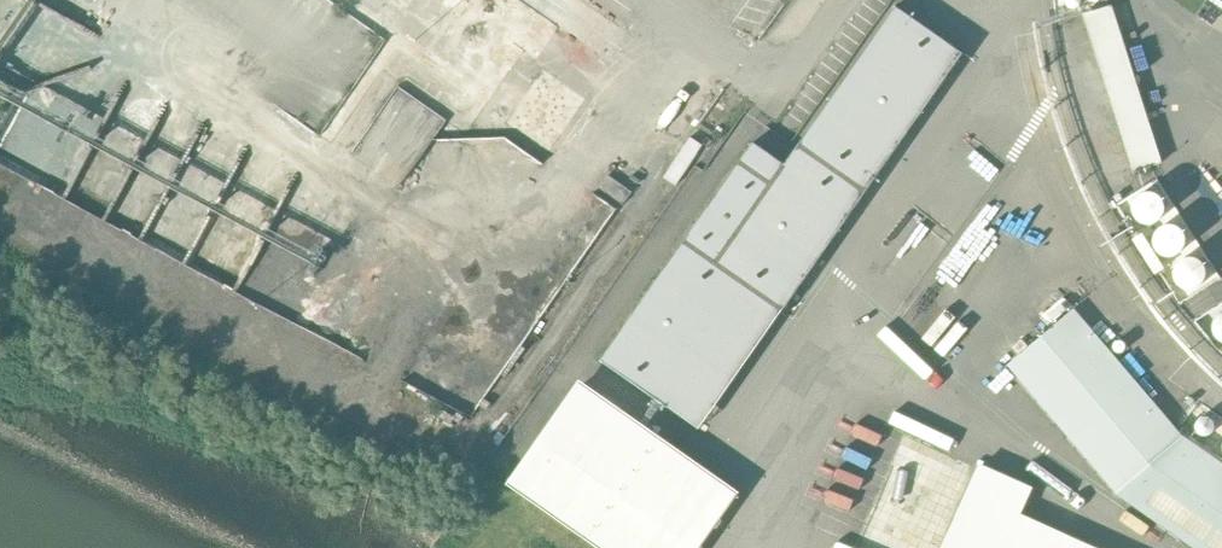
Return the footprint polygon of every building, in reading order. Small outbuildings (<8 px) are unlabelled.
[(426,57),(484,97),(522,39),(540,52),(575,0),(465,0),(426,57)] [(752,143),(599,361),(698,430),(961,55),(894,7),(783,165),(752,143)] [(1182,437),(1073,310),(1005,366),(1114,495),(1190,547),(1221,547),(1221,465),(1182,437)] [(583,385),(513,484),(605,547),(700,547),(738,494),(583,385)]
